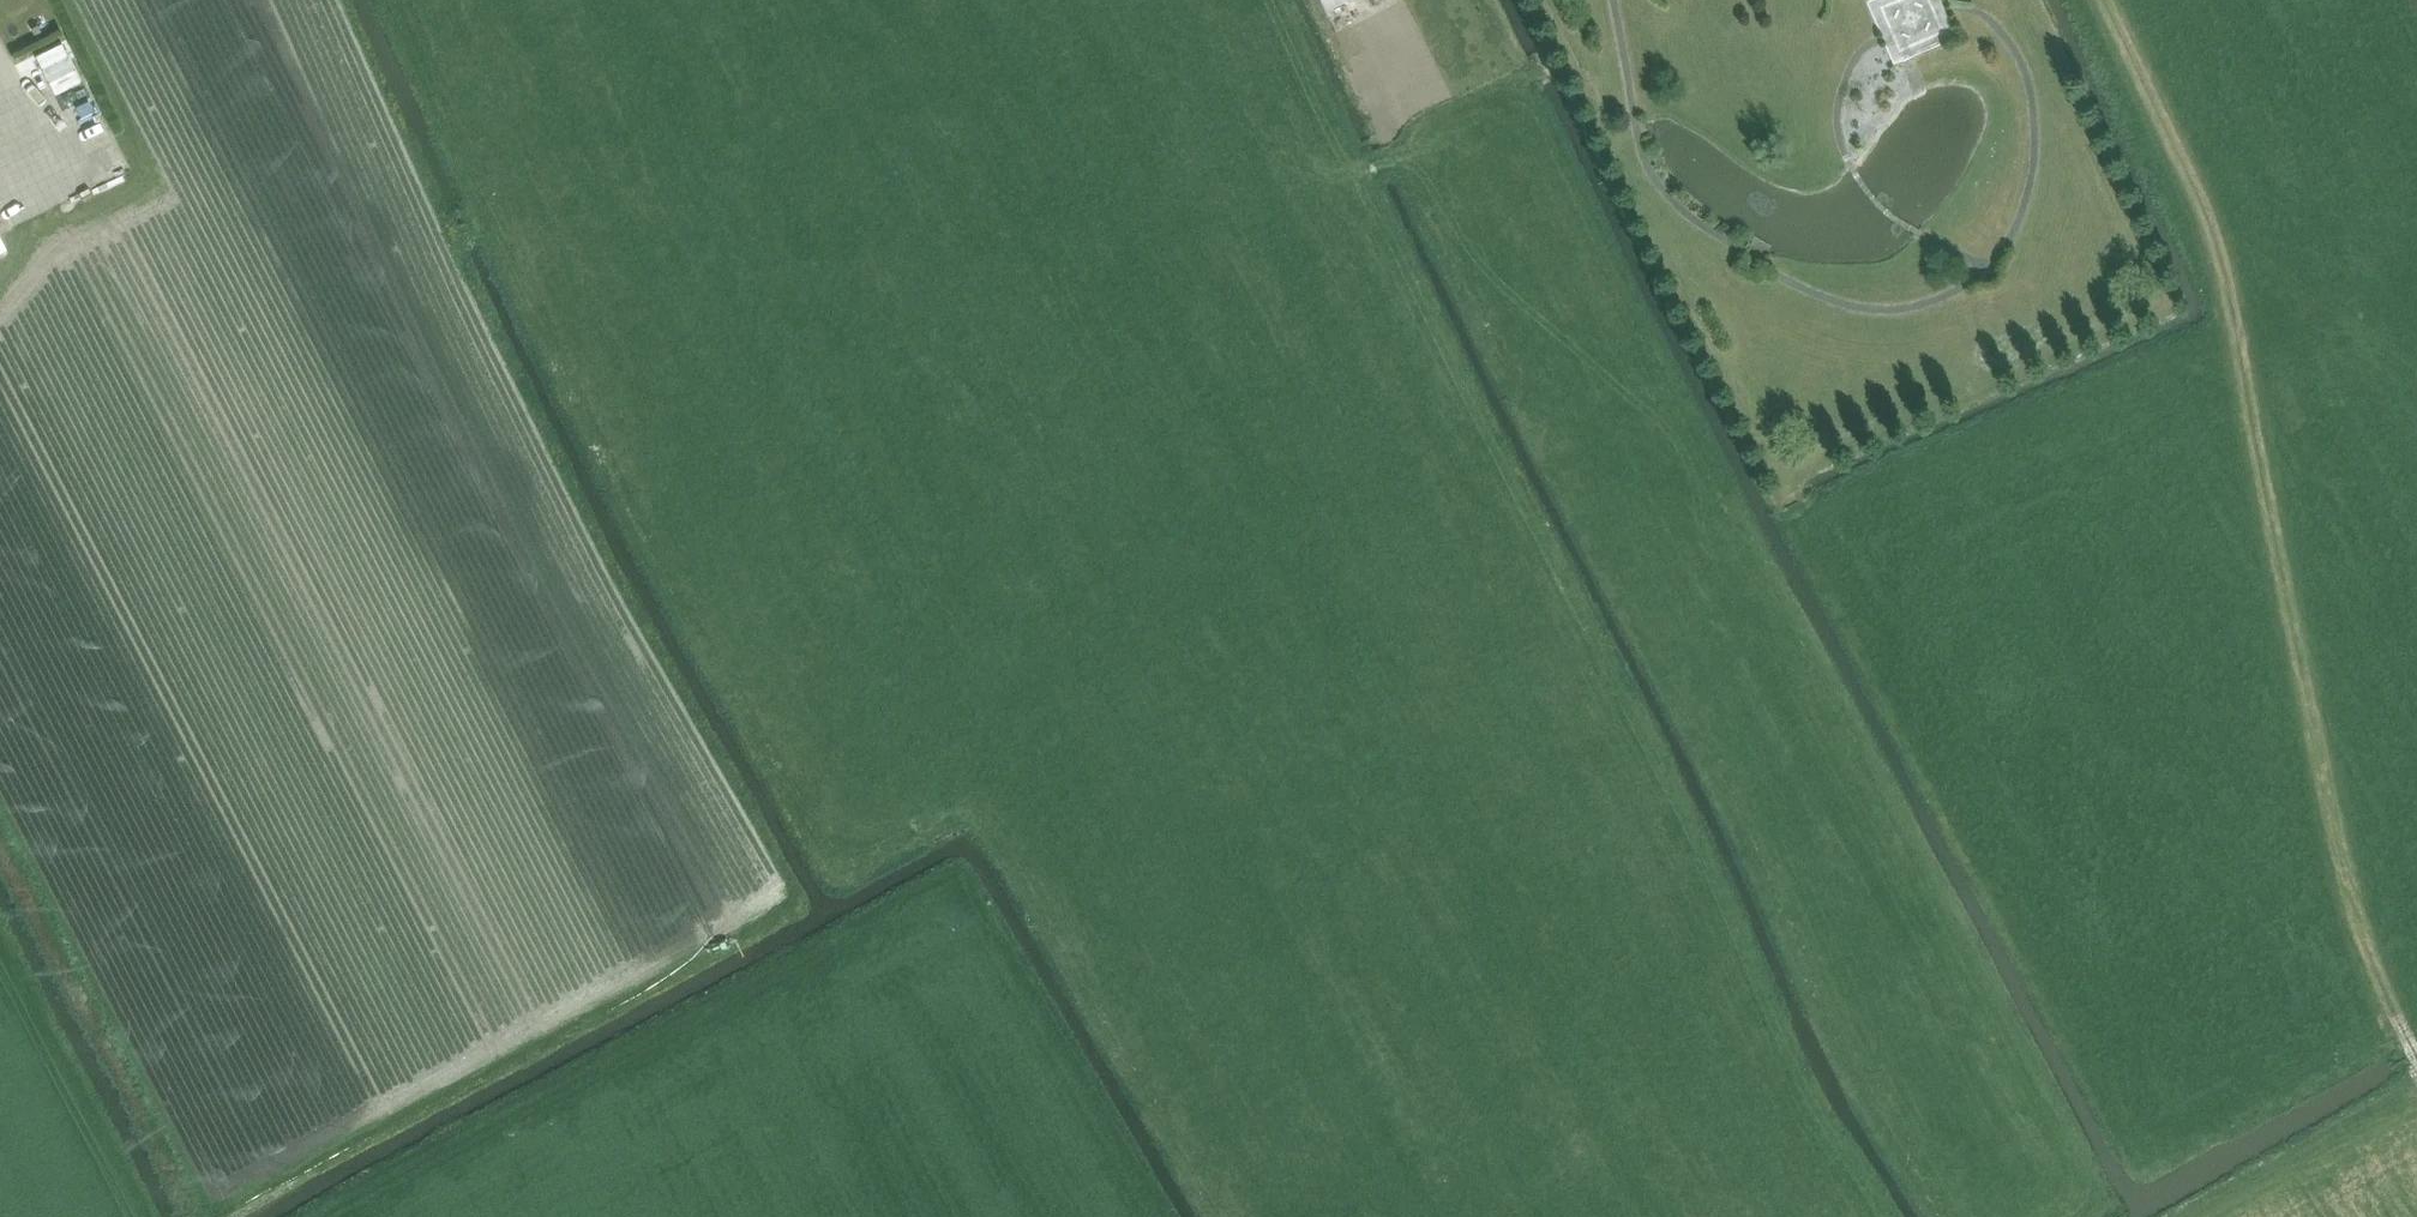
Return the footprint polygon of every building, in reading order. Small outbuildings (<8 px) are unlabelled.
[(1327,13),(1353,0),(1320,0),(1327,13)] [(1955,35),(1942,0),(1868,0),(1890,59),(1955,35)] [(13,49),(24,75),(43,68),(55,97),(83,86),(70,54),(52,61),(43,37),(13,49)]
